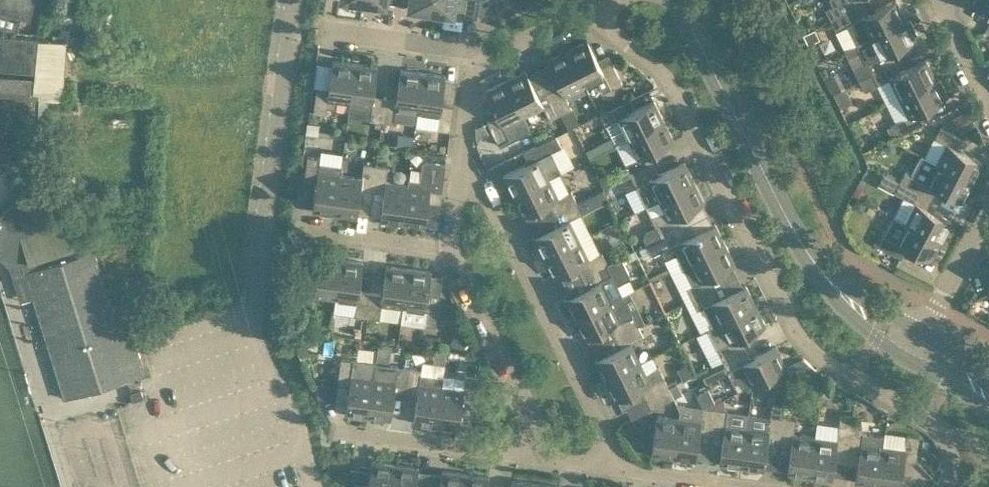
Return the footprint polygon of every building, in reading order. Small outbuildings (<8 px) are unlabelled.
[(34,0),(0,0),(0,30),(19,31),(22,17),(29,19),(34,0)] [(432,0),(410,0),(409,7),(431,10),(432,0)] [(431,10),(453,13),(454,0),(432,0),(431,10)] [(477,13),(487,14),(515,1),(515,0),(479,0),(477,13)] [(833,4),(826,8),(831,18),(865,1),(865,0),(831,0),(833,4)] [(865,1),(831,18),(836,29),(845,24),(855,43),(869,36),(870,36),(905,18),(896,0),(893,0),(870,11),(865,1)] [(968,0),(988,11),(988,0),(968,0)] [(890,51),(915,38),(914,37),(918,35),(910,18),(906,20),(905,18),(870,36),(869,36),(857,42),(867,61),(854,68),(859,79),(895,61),(890,51)] [(0,34),(0,135),(20,156),(21,134),(46,136),(48,97),(62,98),(66,40),(39,38),(39,37),(0,34)] [(587,39),(567,49),(585,84),(597,78),(603,91),(622,82),(611,59),(600,65),(587,39)] [(585,84),(567,49),(547,59),(560,85),(549,90),(560,113),(571,107),(565,94),(585,84)] [(900,71),(895,61),(859,79),(864,90),(878,83),(890,77),(899,96),(935,78),(925,58),(900,71)] [(350,101),(355,62),(332,59),(329,88),(317,86),(313,111),(326,113),(327,106),(336,107),(337,100),(350,101)] [(350,101),(348,115),(370,118),(370,119),(382,120),(385,95),(373,94),(377,65),(355,62),(350,101)] [(416,121),(418,110),(423,71),(401,68),(397,97),(385,95),(382,120),(394,122),(394,118),(416,121)] [(526,70),(506,80),(523,115),(543,105),(549,118),(560,113),(549,90),(539,95),(526,70)] [(453,104),(441,103),(445,74),(423,71),(418,110),(440,113),(438,128),(450,130),(453,104)] [(909,115),(897,121),(902,132),(925,121),(920,111),(945,98),(944,96),(947,94),(939,79),(936,80),(935,78),(899,96),(909,115)] [(523,115),(506,80),(486,90),(498,115),(488,121),(499,143),(530,128),(523,115)] [(622,101),(605,110),(600,113),(605,123),(618,117),(623,126),(628,137),(664,119),(654,99),(628,112),(622,101)] [(957,114),(960,127),(975,124),(971,111),(957,114)] [(674,140),(664,119),(628,137),(638,157),(625,163),(630,174),(653,163),(648,152),(674,140)] [(484,123),(475,127),(480,137),(488,132),(484,123)] [(940,126),(934,137),(946,143),(937,162),(972,181),(982,161),(957,148),(962,138),(940,126)] [(513,194),(549,177),(548,176),(561,170),(552,150),(561,146),(556,135),(524,150),(529,161),(503,174),(513,194)] [(323,159),(343,162),(345,151),(324,148),(323,159)] [(341,164),(319,161),(320,157),(308,155),(304,180),(316,181),(312,210),(335,213),(340,174),(341,164)] [(441,198),(444,173),(446,162),(425,159),(422,161),(420,179),(409,177),(408,183),(403,222),(425,225),(429,197),(441,198)] [(694,181),(684,161),(658,174),(653,163),(630,174),(646,205),(659,198),(694,181)] [(361,188),(372,189),(376,164),(364,162),(362,177),(340,174),(335,213),(357,216),(361,188)] [(962,200),(972,181),(937,162),(927,181),(905,170),(900,180),(900,181),(931,197),(937,187),(962,200)] [(403,222),(408,183),(386,180),(388,166),(376,164),(372,189),(384,191),(380,219),(403,222)] [(549,202),(554,212),(577,201),(571,190),(558,196),(549,177),(513,194),(523,214),(549,202)] [(704,201),(694,181),(659,198),(665,210),(652,217),(661,236),(684,225),(679,214),(704,201)] [(926,207),(931,197),(900,181),(894,191),(903,196),(894,215),(941,240),(951,220),(926,207)] [(64,398),(91,389),(89,385),(96,384),(97,387),(144,372),(133,336),(127,319),(116,322),(93,248),(80,253),(77,245),(81,244),(72,215),(70,216),(42,186),(20,206),(14,200),(0,213),(0,256),(10,266),(22,262),(64,398)] [(603,188),(577,201),(582,212),(609,199),(603,188)] [(570,218),(582,212),(577,201),(554,212),(560,223),(534,236),(544,256),(580,238),(570,218)] [(894,215),(878,245),(901,256),(906,246),(931,259),(941,240),(894,215)] [(689,260),(725,243),(715,222),(689,235),(684,225),(661,236),(647,243),(652,254),(660,250),(662,249),(667,258),(677,253),(682,263),(689,260)] [(589,258),(580,238),(544,256),(554,276),(580,263),(585,274),(607,262),(602,252),(600,252),(589,258)] [(735,263),(725,243),(682,263),(683,264),(682,265),(691,283),(692,282),(693,283),(686,286),(692,297),(714,286),(709,276),(735,263)] [(335,297),(341,258),(318,255),(314,284),(302,282),(299,307),(311,309),(313,294),(335,297)] [(622,292),(618,283),(629,277),(630,274),(621,256),(607,262),(585,274),(590,284),(564,297),(574,317),(622,292)] [(363,261),(341,258),(335,297),(357,300),(355,314),(367,316),(371,291),(359,290),(363,261)] [(403,306),(409,267),(386,264),(383,293),(371,291),(367,316),(380,318),(382,303),(403,306)] [(427,299),(430,274),(431,270),(409,267),(403,306),(401,321),(436,325),(439,300),(427,299)] [(720,297),(714,286),(692,297),(697,308),(703,305),(713,325),(755,304),(745,284),(720,297)] [(638,324),(622,292),(574,317),(584,337),(610,325),(615,335),(638,324)] [(713,326),(708,329),(722,359),(745,348),(740,337),(765,324),(755,304),(720,322),(713,325),(713,326)] [(605,379),(640,361),(630,341),(643,335),(638,324),(615,335),(621,346),(595,359),(605,379)] [(457,328),(450,343),(462,350),(470,334),(457,328)] [(317,334),(288,329),(293,342),(299,343),(298,346),(305,347),(316,338),(317,334)] [(438,347),(440,335),(424,333),(422,346),(438,347)] [(745,348),(722,359),(728,370),(741,363),(751,384),(768,375),(786,366),(776,345),(750,358),(745,348)] [(368,415),(375,362),(353,359),(341,357),(338,382),(349,384),(346,409),(346,412),(368,415)] [(646,373),(640,361),(605,379),(615,399),(641,386),(646,397),(669,385),(659,366),(646,373)] [(394,390),(406,391),(409,366),(397,365),(375,362),(368,415),(390,418),(394,390)] [(436,424),(441,385),(443,375),(421,372),(421,368),(409,366),(406,391),(417,393),(414,421),(436,424)] [(462,399),(474,401),(477,376),(465,374),(463,388),(441,385),(436,424),(458,427),(462,399)] [(335,398),(337,384),(311,380),(318,396),(335,398)] [(651,408),(674,396),(669,385),(646,397),(651,408)] [(679,417),(674,456),(696,459),(700,431),(712,433),(715,408),(716,402),(709,387),(696,393),(703,406),(701,420),(682,418),(679,417)] [(142,390),(131,393),(133,399),(143,396),(142,390)] [(780,442),(783,417),(785,405),(772,404),(769,430),(747,427),(742,466),(764,469),(768,440),(780,442)] [(742,466),(747,427),(725,424),(727,409),(715,408),(712,433),(723,434),(719,463),(742,466)] [(836,450),(848,451),(852,419),(851,419),(852,415),(840,413),(837,439),(815,436),(810,475),(832,478),(836,450)] [(674,456),(679,417),(657,414),(651,453),(674,456)] [(810,475),(815,436),(793,433),(795,419),(783,417),(780,442),(791,443),(787,472),(810,475)] [(878,484),(883,445),(885,433),(863,430),(863,428),(860,427),(861,420),(852,419),(848,451),(859,453),(855,481),(878,484)] [(883,445),(878,484),(899,486),(900,486),(904,459),(916,460),(919,435),(907,434),(905,448),(883,445)] [(395,463),(371,460),(371,464),(371,466),(368,486),(392,486),(395,463)] [(395,463),(392,486),(416,486),(418,469),(418,467),(395,463)] [(466,473),(442,470),(442,472),(440,486),(464,486),(466,473)] [(489,476),(466,473),(464,486),(487,486),(489,476)]
